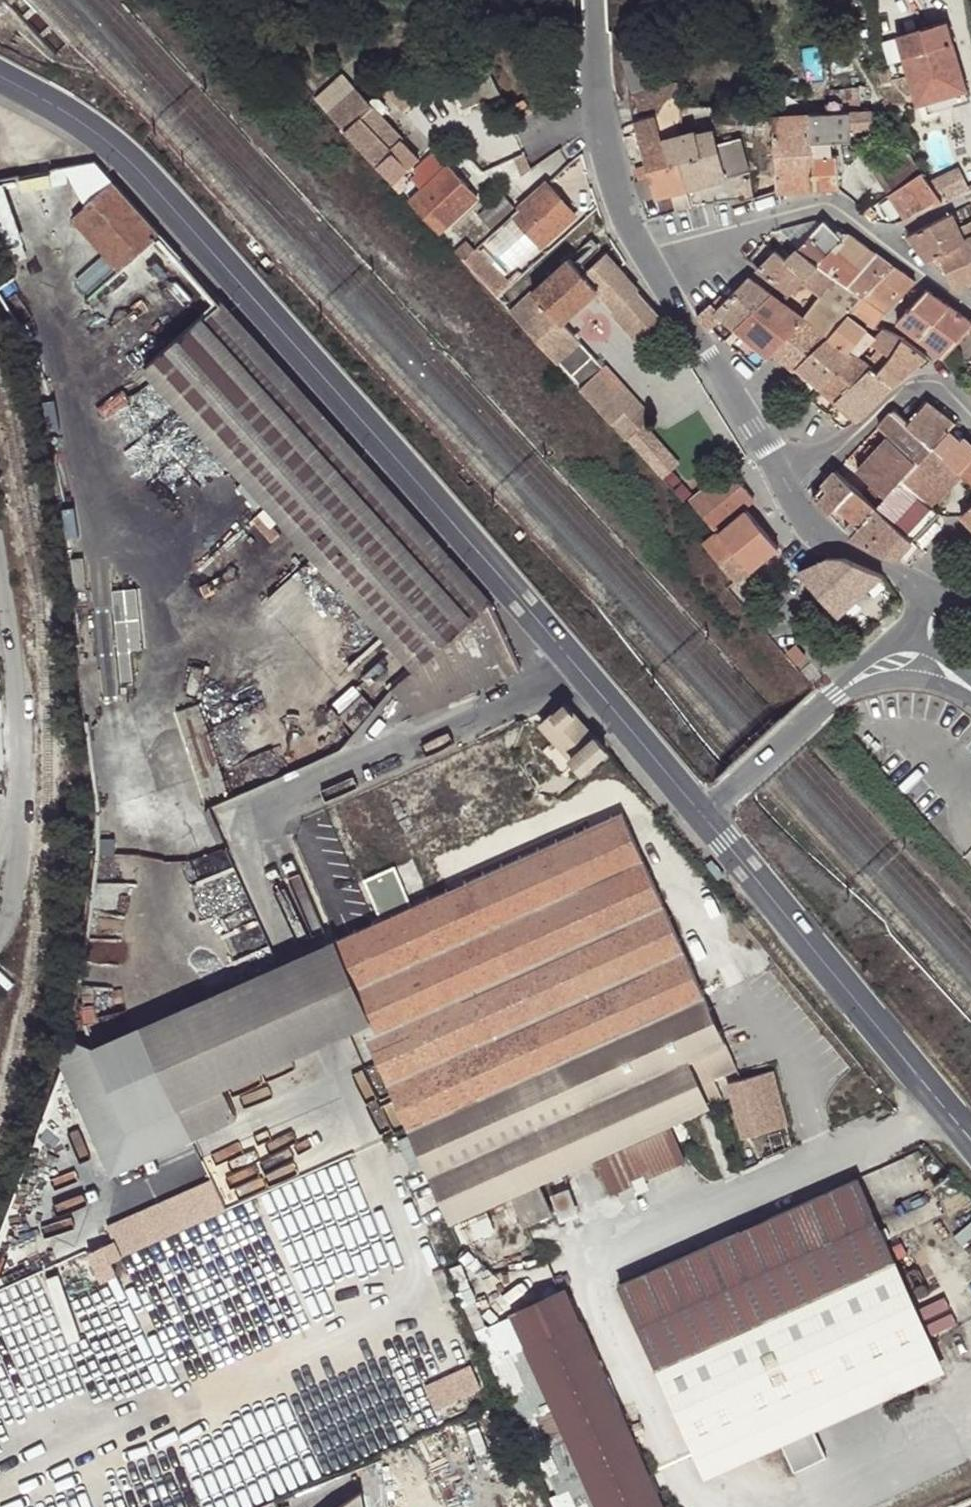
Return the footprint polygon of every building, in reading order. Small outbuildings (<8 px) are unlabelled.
[(945,88),(947,95),(965,90),(944,23),(894,37),(908,84),(914,82),(919,95),(945,88)] [(648,87),(644,50),(621,54),(629,89),(648,87)] [(498,91),(487,69),(453,86),(464,108),(498,91)] [(340,74),(314,96),(327,111),(354,88),(340,74)] [(915,105),(947,95),(945,88),(919,95),(914,82),(908,84),(915,105)] [(650,91),(630,95),(628,96),(633,121),(655,115),(661,137),(695,129),(701,154),(677,160),(685,190),(748,173),(740,136),(716,141),(711,122),(735,123),(738,110),(712,108),(680,107),(674,84),(649,89),(650,91)] [(354,88),(327,111),(341,126),(367,103),(354,88)] [(829,90),(831,114),(849,113),(846,89),(829,90)] [(385,110),(372,97),(367,103),(341,126),(376,165),(391,151),(388,147),(401,136),(380,114),(385,110)] [(518,116),(531,110),(526,98),(512,105),(518,116)] [(775,191),(813,190),(810,156),(813,156),(812,143),(851,141),(851,130),(873,128),(872,113),(849,113),(831,114),(772,116),(771,117),(775,191)] [(655,115),(633,121),(645,164),(629,168),(632,179),(647,175),(646,168),(677,160),(701,154),(695,129),(661,137),(655,115)] [(376,165),(390,180),(415,158),(400,140),(402,138),(401,136),(388,147),(391,151),(376,165)] [(836,155),(837,159),(852,157),(851,141),(812,143),(813,156),(836,155)] [(887,195),(921,171),(906,147),(872,171),(887,195)] [(420,188),(446,165),(431,151),(419,162),(412,169),(415,171),(409,176),(420,188)] [(514,156),(521,171),(530,167),(523,152),(514,156)] [(813,190),(839,189),(837,159),(836,155),(813,156),(810,156),(813,190)] [(669,193),(685,190),(677,160),(646,168),(647,175),(647,177),(633,182),(640,201),(669,193)] [(408,199),(437,231),(476,198),(446,165),(420,188),(408,199)] [(941,202),(942,202),(921,171),(887,195),(905,222),(941,202)] [(184,262),(110,180),(71,218),(118,271),(84,301),(144,369),(412,668),(390,687),(415,715),(476,688),(540,661),(254,340),(184,262)] [(539,245),(575,214),(547,182),(516,210),(511,215),(539,245)] [(673,211),(689,206),(685,190),(669,193),(673,211)] [(490,228),(514,207),(500,193),(477,213),(490,228)] [(52,198),(57,216),(69,213),(64,195),(52,198)] [(879,212),(871,207),(863,212),(873,218),(879,212)] [(963,240),(951,214),(906,237),(928,262),(938,257),(959,245),(964,242),(963,240)] [(830,250),(841,239),(825,223),(798,248),(818,263),(830,250)] [(847,233),(841,239),(830,250),(858,271),(875,254),(847,233)] [(963,240),(964,242),(959,245),(970,272),(970,236),(963,240)] [(455,251),(462,258),(472,250),(465,241),(455,251)] [(938,257),(954,291),(970,283),(970,272),(959,245),(938,257)] [(818,263),(798,248),(787,259),(774,250),(756,268),(786,293),(790,295),(802,282),(807,276),(806,273),(818,263)] [(462,258),(497,297),(507,288),(472,250),(462,258)] [(858,271),(830,250),(818,263),(846,285),(858,271)] [(606,253),(590,268),(580,269),(569,257),(509,310),(557,362),(581,342),(562,322),(597,291),(614,310),(612,312),(641,342),(663,323),(634,292),(637,288),(614,264),(606,253)] [(892,266),(875,254),(858,271),(846,285),(861,296),(892,266)] [(846,285),(818,263),(806,273),(807,276),(802,282),(820,295),(805,319),(829,337),(849,312),(861,296),(846,285)] [(915,283),(892,266),(861,296),(849,312),(878,325),(915,283)] [(736,329),(770,294),(746,277),(724,300),(719,295),(696,317),(707,330),(710,328),(722,317),(736,329)] [(941,356),(970,322),(970,321),(926,291),(897,322),(941,356)] [(805,319),(779,301),(770,294),(736,329),(768,357),(773,352),(804,320),(805,319)] [(868,328),(849,312),(829,337),(851,354),(856,358),(864,350),(856,342),(868,328)] [(829,337),(805,319),(804,320),(773,352),(795,371),(797,368),(829,337)] [(902,337),(884,328),(869,344),(890,356),(876,372),(893,385),(894,384),(926,357),(902,337)] [(851,354),(829,337),(797,368),(817,385),(851,354)] [(581,342),(557,362),(578,386),(594,371),(601,365),(581,342)] [(817,385),(834,401),(870,367),(856,358),(851,354),(817,385)] [(960,374),(967,368),(956,357),(951,362),(960,374)] [(601,365),(594,371),(615,394),(622,388),(601,365)] [(856,419),(893,385),(876,372),(870,367),(834,401),(836,402),(856,419)] [(412,668),(144,369),(123,389),(390,687),(412,668)] [(594,371),(578,386),(626,439),(651,416),(624,386),(622,388),(615,394),(594,371)] [(906,426),(932,448),(948,430),(952,425),(954,422),(928,400),(927,398),(916,413),(906,426)] [(917,463),(932,448),(906,426),(891,413),(877,427),(887,436),(916,462),(917,463)] [(970,460),(970,444),(963,436),(960,440),(948,430),(932,448),(959,471),(970,460)] [(899,480),(916,462),(887,436),(855,471),(871,485),(886,470),(899,480)] [(932,507),(962,474),(959,471),(932,448),(917,463),(916,462),(899,480),(910,490),(932,507)] [(959,471),(962,474),(970,482),(970,460),(959,471)] [(691,499),(717,531),(744,508),(752,498),(733,476),(727,469),(691,499)] [(886,470),(871,485),(862,495),(875,507),(899,480),(886,470)] [(852,487),(835,471),(813,495),(828,514),(852,487)] [(886,517),(910,490),(899,480),(875,507),(886,517)] [(847,536),(848,537),(875,507),(862,495),(852,487),(828,514),(837,527),(847,536)] [(886,517),(912,540),(937,512),(932,507),(910,490),(886,517)] [(959,515),(970,526),(970,505),(959,515)] [(895,559),(912,540),(886,517),(875,507),(848,537),(895,559)] [(744,508),(717,531),(704,543),(736,581),(776,546),(744,508)] [(836,616),(882,575),(847,555),(826,554),(796,571),(836,616)] [(123,586),(129,677),(142,676),(140,646),(151,645),(147,585),(123,586)] [(807,654),(796,642),(785,652),(796,664),(807,654)] [(216,701),(188,706),(201,794),(229,790),(216,701)] [(540,728),(560,750),(587,729),(565,704),(540,728)] [(587,729),(560,750),(580,773),(606,751),(587,729)] [(409,1132),(703,998),(620,813),(410,907),(394,868),(364,882),(380,921),(328,944),(376,1055),(409,1132)] [(376,1055),(328,944),(300,956),(139,1029),(64,1062),(112,1172),(346,1068),(376,1055)] [(736,1070),(703,998),(409,1132),(449,1223),(511,1195),(525,1225),(552,1213),(539,1182),(586,1162),(722,1101),(714,1080),(736,1070)] [(728,1085),(736,1118),(782,1108),(776,1082),(799,1075),(797,1066),(728,1085)] [(595,1164),(610,1195),(684,1162),(670,1130),(595,1164)] [(602,1200),(586,1162),(539,1182),(552,1213),(556,1221),(602,1200)] [(856,1175),(618,1284),(694,1450),(932,1343),(856,1175)] [(116,1276),(114,1273),(102,1245),(87,1251),(99,1282),(116,1276)] [(595,1506),(664,1506),(569,1292),(511,1317),(595,1506)] [(430,1383),(442,1410),(491,1387),(479,1360),(430,1383)] [(364,1496),(348,1506),(366,1506),(364,1496)]
